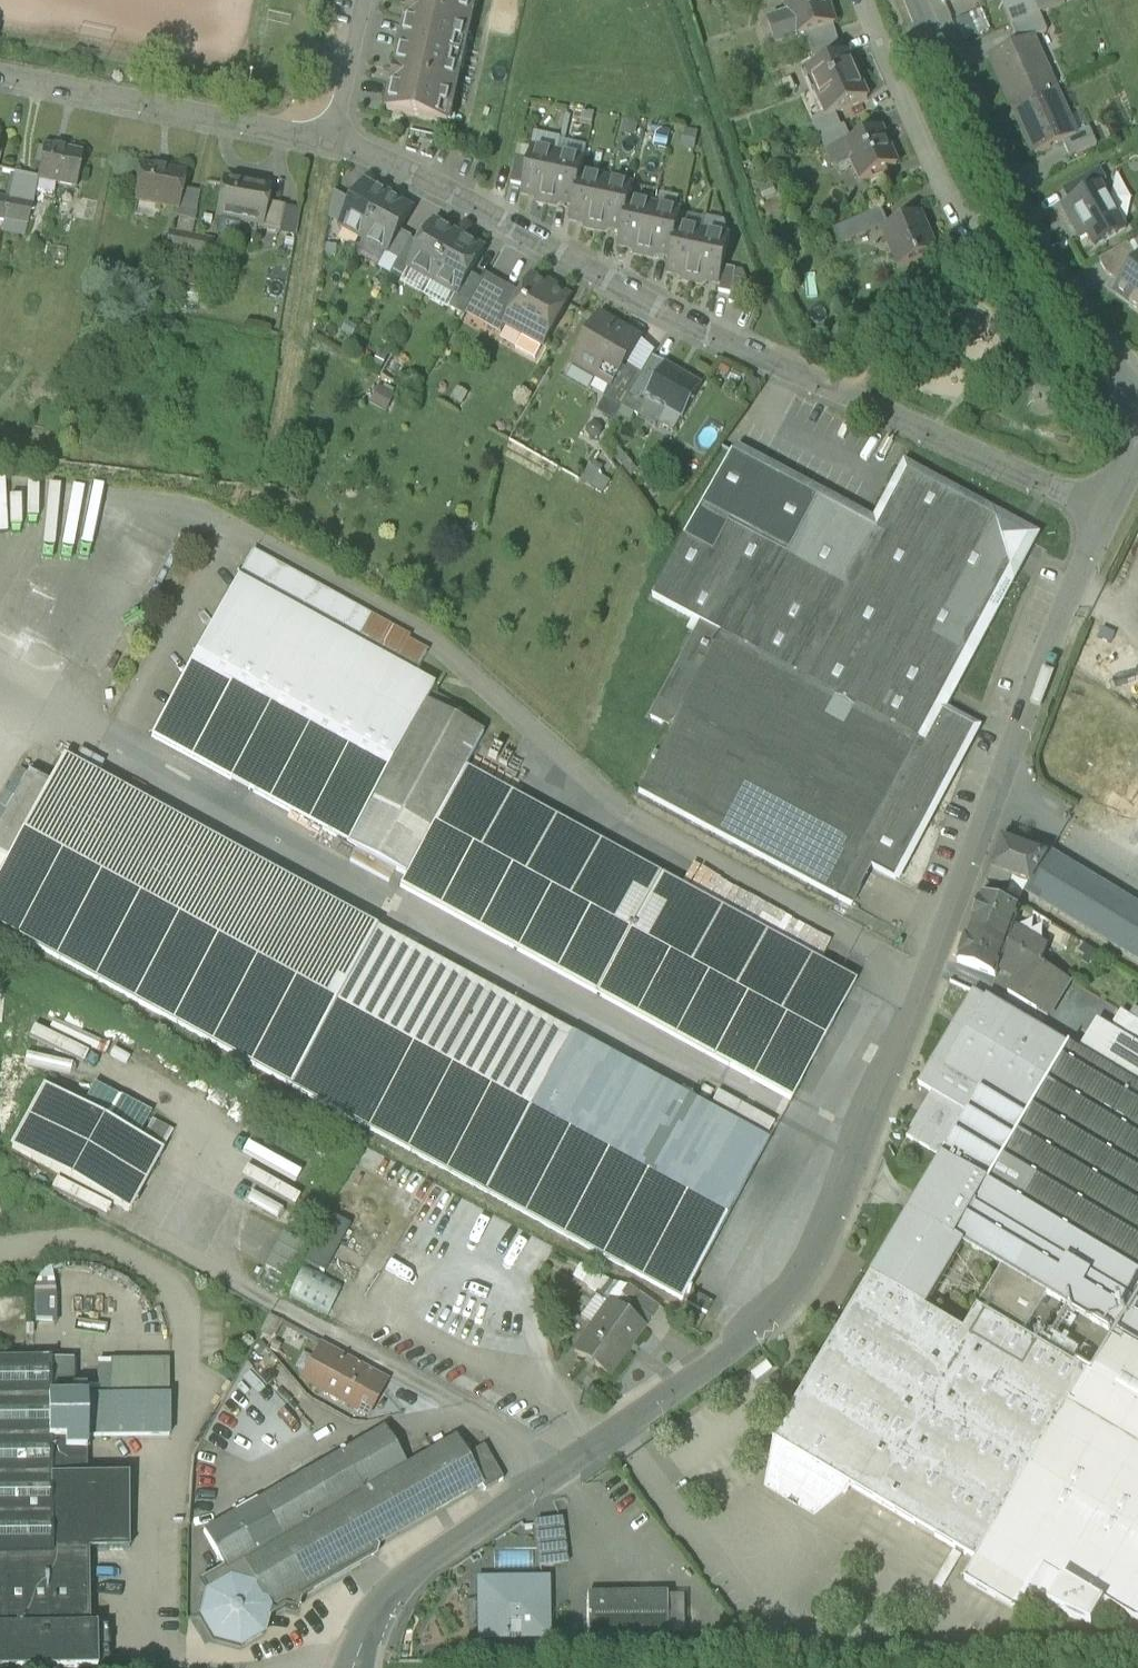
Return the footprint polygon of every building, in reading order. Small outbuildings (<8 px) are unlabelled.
[(442,123),(445,111),(452,112),(461,71),(454,70),(459,46),(466,47),(475,6),(469,5),(470,0),(413,0),(406,31),(410,32),(403,61),(399,60),(391,96),(395,97),(392,112),(442,123)] [(776,47),(808,37),(835,28),(826,0),(786,0),(785,0),(790,16),(768,23),(776,47)] [(1064,0),(1000,0),(1011,28),(1041,16),(1066,6),(1064,0)] [(965,39),(990,31),(984,13),(960,20),(965,39)] [(1011,28),(1019,46),(1033,40),(1033,41),(1048,34),(1041,16),(1011,28)] [(808,37),(813,53),(840,45),(835,28),(808,37)] [(992,58),(1014,107),(1054,89),(1033,41),(1033,40),(1019,46),(992,58)] [(841,44),(840,45),(813,53),(819,68),(847,56),(841,44)] [(827,117),(828,119),(836,116),(867,102),(847,56),(819,68),(808,73),(827,117)] [(1076,138),(1054,89),(1014,107),(1036,157),(1063,144),(1076,138)] [(817,136),(818,136),(841,127),(836,116),(828,119),(827,117),(812,124),(817,136)] [(844,126),(841,127),(818,136),(828,158),(839,153),(838,151),(853,145),(844,126)] [(1063,144),(1070,160),(1097,148),(1090,131),(1076,138),(1063,144)] [(853,163),(863,185),(897,169),(880,132),(853,145),(838,151),(839,153),(828,158),(834,171),(853,163)] [(38,182),(76,190),(83,156),(65,152),(65,151),(44,147),(43,152),(39,151),(36,163),(40,164),(37,179),(37,182),(38,182)] [(537,203),(547,205),(558,154),(531,149),(529,162),(523,187),(521,195),(533,198),(537,203)] [(562,204),(574,207),(581,175),(584,160),(558,154),(547,205),(557,208),(562,204)] [(510,184),(523,187),(529,162),(516,159),(510,184)] [(137,202),(176,210),(180,190),(183,176),(165,172),(165,171),(144,167),(143,171),(138,171),(136,183),(140,184),(137,202)] [(1063,192),(1070,205),(1101,187),(1107,183),(1100,171),(1063,192)] [(32,206),(33,206),(38,182),(37,182),(37,179),(15,175),(9,201),(32,206)] [(585,229),(595,232),(607,181),(581,175),(574,207),(570,221),(582,224),(585,229)] [(611,230),(622,233),(629,201),(633,186),(607,181),(595,232),(605,234),(611,230)] [(217,232),(238,236),(242,223),(259,226),(263,205),(266,192),(248,188),(248,187),(227,183),(226,188),(221,187),(219,200),(223,201),(217,232)] [(342,227),(365,240),(390,196),(379,189),(378,191),(366,184),(355,204),(342,227)] [(1088,239),(1092,246),(1124,228),(1101,187),(1070,205),(1062,209),(1082,243),(1088,239)] [(180,211),(184,191),(180,190),(176,210),(180,211)] [(179,219),(195,222),(200,194),(184,191),(180,211),(179,219)] [(342,227),(355,204),(335,193),(330,221),(342,227)] [(401,202),(390,196),(365,240),(387,253),(388,253),(400,232),(412,211),(400,204),(401,202)] [(5,221),(9,201),(0,199),(0,220),(5,221)] [(32,206),(9,201),(5,221),(28,226),(32,207),(33,208),(33,206),(32,206)] [(634,256),(644,258),(655,207),(629,201),(622,233),(619,248),(630,250),(634,256)] [(264,227),(268,206),(263,205),(259,226),(264,227)] [(263,231),(279,234),(284,209),(268,206),(264,227),(263,231)] [(659,256),(671,259),(678,228),(681,213),(655,207),(644,258),(654,260),(659,256)] [(300,212),(284,209),(279,234),(296,238),(300,212)] [(835,230),(842,246),(889,226),(882,210),(835,230)] [(884,233),(901,271),(937,255),(920,217),(884,233)] [(412,269),(434,281),(459,237),(435,223),(422,247),(410,268),(412,269)] [(682,282),(692,284),(704,233),(678,228),(671,259),(667,274),(679,276),(682,282)] [(1127,233),(1124,228),(1092,246),(1095,251),(1127,233)] [(386,255),(399,262),(411,240),(412,238),(400,232),(388,253),(387,253),(386,255)] [(165,253),(188,257),(192,238),(169,233),(165,253)] [(730,239),(704,233),(692,284),(702,286),(708,283),(720,285),(724,268),(730,239)] [(484,251),(459,237),(434,281),(458,295),(459,296),(471,274),(484,251)] [(215,242),(192,238),(188,257),(210,262),(215,242)] [(422,247),(411,240),(399,262),(393,271),(406,278),(412,269),(410,268),(422,247)] [(1137,266),(1137,261),(1135,258),(1129,248),(1100,264),(1107,277),(1122,288),(1137,266)] [(1122,288),(1117,295),(1132,307),(1131,308),(1137,314),(1137,266),(1122,288)] [(719,292),(731,295),(735,279),(737,271),(724,268),(720,285),(719,292)] [(464,316),(468,310),(484,281),(471,274),(459,296),(458,295),(450,308),(464,316)] [(183,285),(203,289),(205,279),(185,275),(183,285)] [(468,310),(486,320),(505,285),(488,275),(484,281),(468,310)] [(747,282),(735,279),(731,295),(729,304),(742,307),(747,282)] [(507,325),(524,335),(525,335),(532,333),(533,331),(545,338),(550,337),(569,303),(568,298),(535,280),(530,281),(523,295),(506,325),(507,325)] [(523,295),(505,285),(486,320),(483,324),(502,334),(507,325),(506,325),(523,295)] [(574,364),(575,365),(576,365),(578,361),(597,372),(595,376),(611,386),(613,386),(626,364),(640,340),(601,317),(592,334),(586,336),(582,341),(584,347),(574,364)] [(545,346),(550,337),(545,338),(533,331),(532,333),(525,335),(524,335),(516,349),(536,360),(544,346),(545,346)] [(640,340),(626,364),(643,374),(657,350),(640,340)] [(631,398),(645,406),(665,365),(654,358),(631,398)] [(592,381),(595,376),(597,372),(578,361),(576,365),(575,365),(570,374),(585,383),(592,381)] [(623,409),(643,374),(626,364),(613,386),(611,386),(604,398),(605,399),(623,409)] [(666,410),(682,419),(702,386),(665,365),(645,406),(651,409),(650,410),(652,411),(652,410),(662,416),(666,410)] [(381,384),(372,402),(389,411),(399,394),(381,384)] [(599,410),(616,420),(623,409),(605,399),(599,410)] [(938,709),(946,713),(1041,535),(905,463),(875,520),(740,447),(734,454),(878,532),(909,475),(1009,528),(1014,544),(1018,559),(938,709)] [(639,792),(836,898),(857,859),(873,867),(897,880),(921,834),(976,729),(946,713),(938,709),(1018,559),(1014,544),(1009,528),(909,475),(878,532),(734,454),(685,539),(653,598),(702,624),(652,719),(672,730),(639,792)] [(592,465),(583,478),(604,492),(613,479),(592,465)] [(251,555),(238,580),(415,677),(427,656),(406,644),(408,641),(251,555)] [(152,738),(347,845),(424,707),(434,688),(415,677),(238,580),(152,738)] [(1095,683),(1044,793),(1116,827),(1137,780),(1137,703),(1095,683)] [(426,705),(448,717),(456,707),(432,694),(426,705)] [(347,846),(406,877),(464,770),(465,771),(483,738),(424,707),(347,845),(347,846)] [(461,717),(484,729),(488,721),(465,709),(461,717)] [(764,1142),(708,1111),(64,759),(43,798),(11,858),(0,877),(0,928),(683,1301),(768,1144),(764,1142)] [(855,984),(465,771),(464,770),(406,877),(401,888),(791,1101),(855,984)] [(43,798),(23,787),(0,829),(0,852),(11,858),(43,798)] [(629,838),(623,849),(713,899),(719,888),(629,838)] [(989,880),(1009,888),(1013,879),(1031,885),(1046,857),(1003,841),(988,880),(989,880)] [(1051,850),(1046,857),(1031,885),(1025,893),(1137,962),(1137,904),(1051,850)] [(857,859),(836,898),(852,906),(873,867),(857,859)] [(983,897),(1004,905),(1007,898),(987,885),(983,897)] [(983,897),(970,931),(1008,945),(1014,930),(1021,911),(1004,905),(983,897)] [(1008,945),(1042,965),(1048,950),(1014,930),(1008,945)] [(996,978),(999,970),(1008,945),(970,931),(958,964),(996,978)] [(1042,965),(1008,945),(999,970),(1017,980),(1009,993),(1037,1011),(1048,992),(1060,999),(1070,982),(1042,965)] [(1003,1268),(1048,1295),(1119,1337),(1076,1409),(1137,1446),(1137,1048),(1097,1023),(1080,1053),(989,998),(987,1000),(974,992),(919,1085),(933,1094),(907,1137),(942,1158),(872,1277),(926,1309),(964,1245),(1003,1268)] [(1048,992),(1037,1011),(1048,1017),(1060,999),(1048,992)] [(1137,1040),(1137,1023),(1122,1013),(1114,1026),(1137,1040)] [(12,1149),(129,1213),(162,1154),(45,1090),(12,1149)] [(718,1094),(708,1111),(764,1142),(774,1125),(718,1094)] [(305,1265),(324,1275),(350,1228),(331,1217),(305,1265)] [(265,1268),(286,1279),(304,1246),(283,1234),(265,1268)] [(289,1297),(328,1317),(343,1287),(304,1266),(289,1297)] [(1024,1336),(1048,1295),(1003,1268),(979,1309),(1024,1336)] [(856,1489),(977,1561),(1070,1406),(1089,1375),(1024,1336),(979,1309),(965,1332),(926,1309),(872,1277),(774,1440),(794,1453),(786,1466),(829,1491),(837,1478),(856,1489)] [(643,1329),(645,1331),(660,1309),(628,1286),(620,1297),(631,1305),(623,1315),(643,1329)] [(580,1319),(592,1328),(608,1306),(595,1297),(580,1319)] [(631,1305),(620,1297),(612,1307),(623,1315),(631,1305)] [(609,1305),(608,1306),(592,1328),(575,1353),(609,1377),(643,1329),(623,1315),(612,1307),(609,1305)] [(261,1334),(273,1341),(283,1324),(271,1317),(261,1334)] [(337,1366),(334,1371),(316,1361),(324,1346),(323,1345),(303,1382),(323,1392),(323,1391),(367,1415),(381,1390),(379,1389),(344,1369),(337,1366)] [(344,1369),(379,1389),(384,1379),(349,1359),(324,1346),(316,1361),(334,1371),(337,1366),(344,1369)] [(97,1656),(97,1627),(90,1627),(89,1550),(129,1550),(128,1478),(86,1478),(86,1438),(169,1438),(169,1399),(110,1399),(86,1399),(86,1400),(72,1400),(71,1362),(51,1362),(51,1361),(0,1362),(0,1667),(97,1667),(97,1656)] [(169,1363),(110,1364),(110,1399),(169,1399),(169,1363)] [(1070,1406),(977,1561),(965,1581),(1020,1613),(1031,1594),(1050,1606),(1049,1608),(1093,1627),(1106,1605),(1137,1623),(1137,1446),(1076,1409),(1070,1406)] [(484,1448),(466,1457),(456,1439),(407,1468),(389,1437),(360,1454),(355,1447),(204,1533),(226,1572),(204,1585),(209,1594),(203,1619),(216,1640),(240,1647),(262,1634),(268,1611),(277,1614),(284,1609),(296,1612),(299,1600),(375,1557),(376,1550),(374,1547),(481,1485),(485,1492),(503,1482),(484,1448)] [(794,1453),(774,1440),(765,1492),(815,1522),(856,1489),(837,1478),(829,1491),(786,1466),(794,1453)] [(535,1525),(540,1568),(567,1565),(562,1521),(535,1525)] [(521,1639),(548,1639),(547,1581),(479,1582),(480,1640),(508,1640),(508,1621),(521,1621),(521,1639)] [(588,1637),(670,1636),(670,1634),(670,1598),(670,1596),(587,1597),(588,1637)] [(685,1598),(670,1598),(670,1634),(686,1634),(685,1598)]
